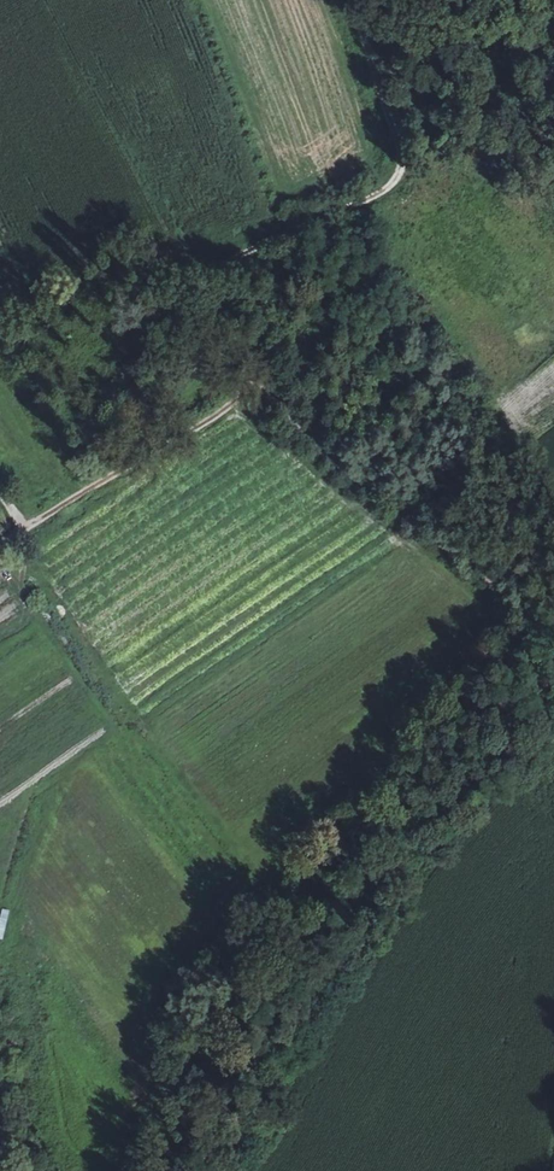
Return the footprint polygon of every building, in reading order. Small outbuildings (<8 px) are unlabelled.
[(0,526),(10,520),(0,504),(0,526)] [(25,635),(26,645),(42,643),(41,633),(25,635)] [(226,957),(234,964),(254,939),(246,933),(226,957)]
